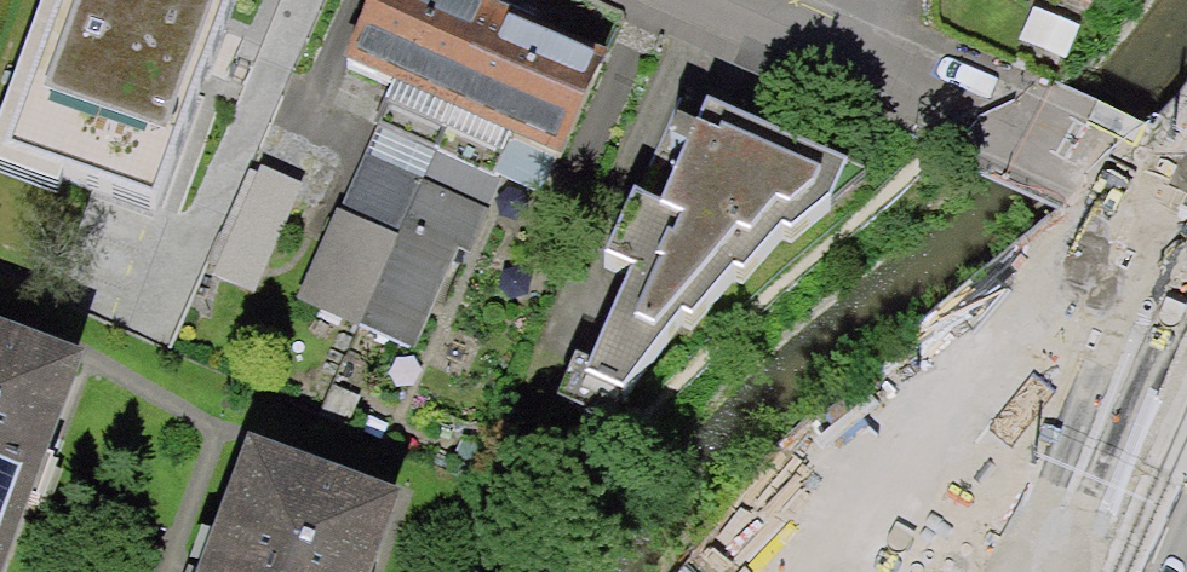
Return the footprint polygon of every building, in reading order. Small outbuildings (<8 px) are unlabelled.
[(43,3),(156,46),(76,249),(184,291),(290,21),(235,0),(44,0),(43,3)] [(445,0),(396,0),(362,76),(397,91),(300,306),(424,360),(502,186),(554,209),(614,75),(445,0)] [(1099,27),(1111,0),(1038,0),(1099,27)] [(632,426),(854,182),(695,107),(581,404),(632,426)] [(307,203),(249,179),(218,255),(275,278),(307,203)] [(0,313),(0,571),(3,571),(86,346),(0,313)] [(253,449),(210,571),(384,571),(406,509),(253,449)]
